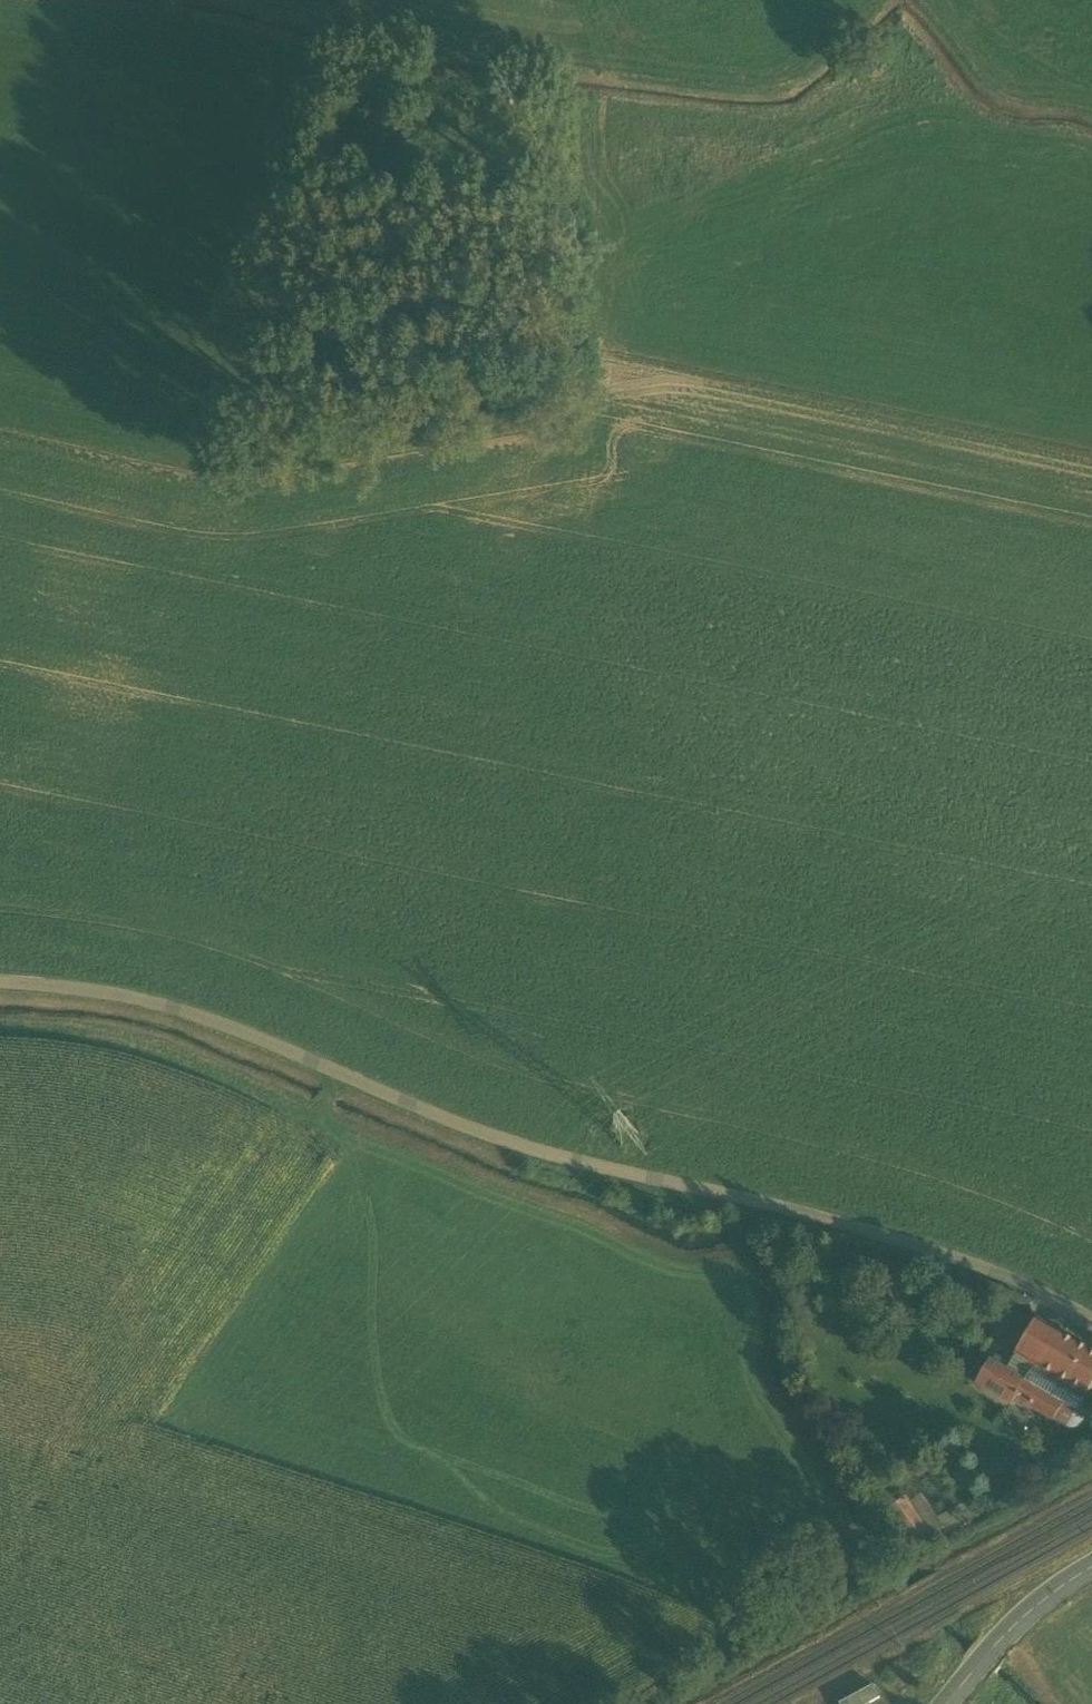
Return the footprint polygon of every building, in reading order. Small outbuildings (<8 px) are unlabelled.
[(987,1323),(981,1301),(969,1304),(975,1326),(987,1323)] [(1017,1355),(1007,1371),(991,1362),(977,1385),(1012,1406),(1016,1399),(1054,1421),(1055,1420),(1065,1427),(1071,1429),(1075,1429),(1081,1427),(1085,1421),(1086,1415),(1085,1411),(1081,1406),(1091,1390),(1091,1353),(1058,1333),(1057,1333),(1037,1321),(1017,1355)] [(871,1471),(862,1477),(872,1491),(880,1486),(871,1471)] [(923,1495),(911,1503),(933,1534),(934,1536),(946,1528),(923,1495)] [(883,1513),(909,1550),(933,1534),(911,1503),(907,1497),(897,1503),(886,1511),(883,1513)] [(873,1686),(841,1703),(870,1703),(880,1698),(873,1686)]
